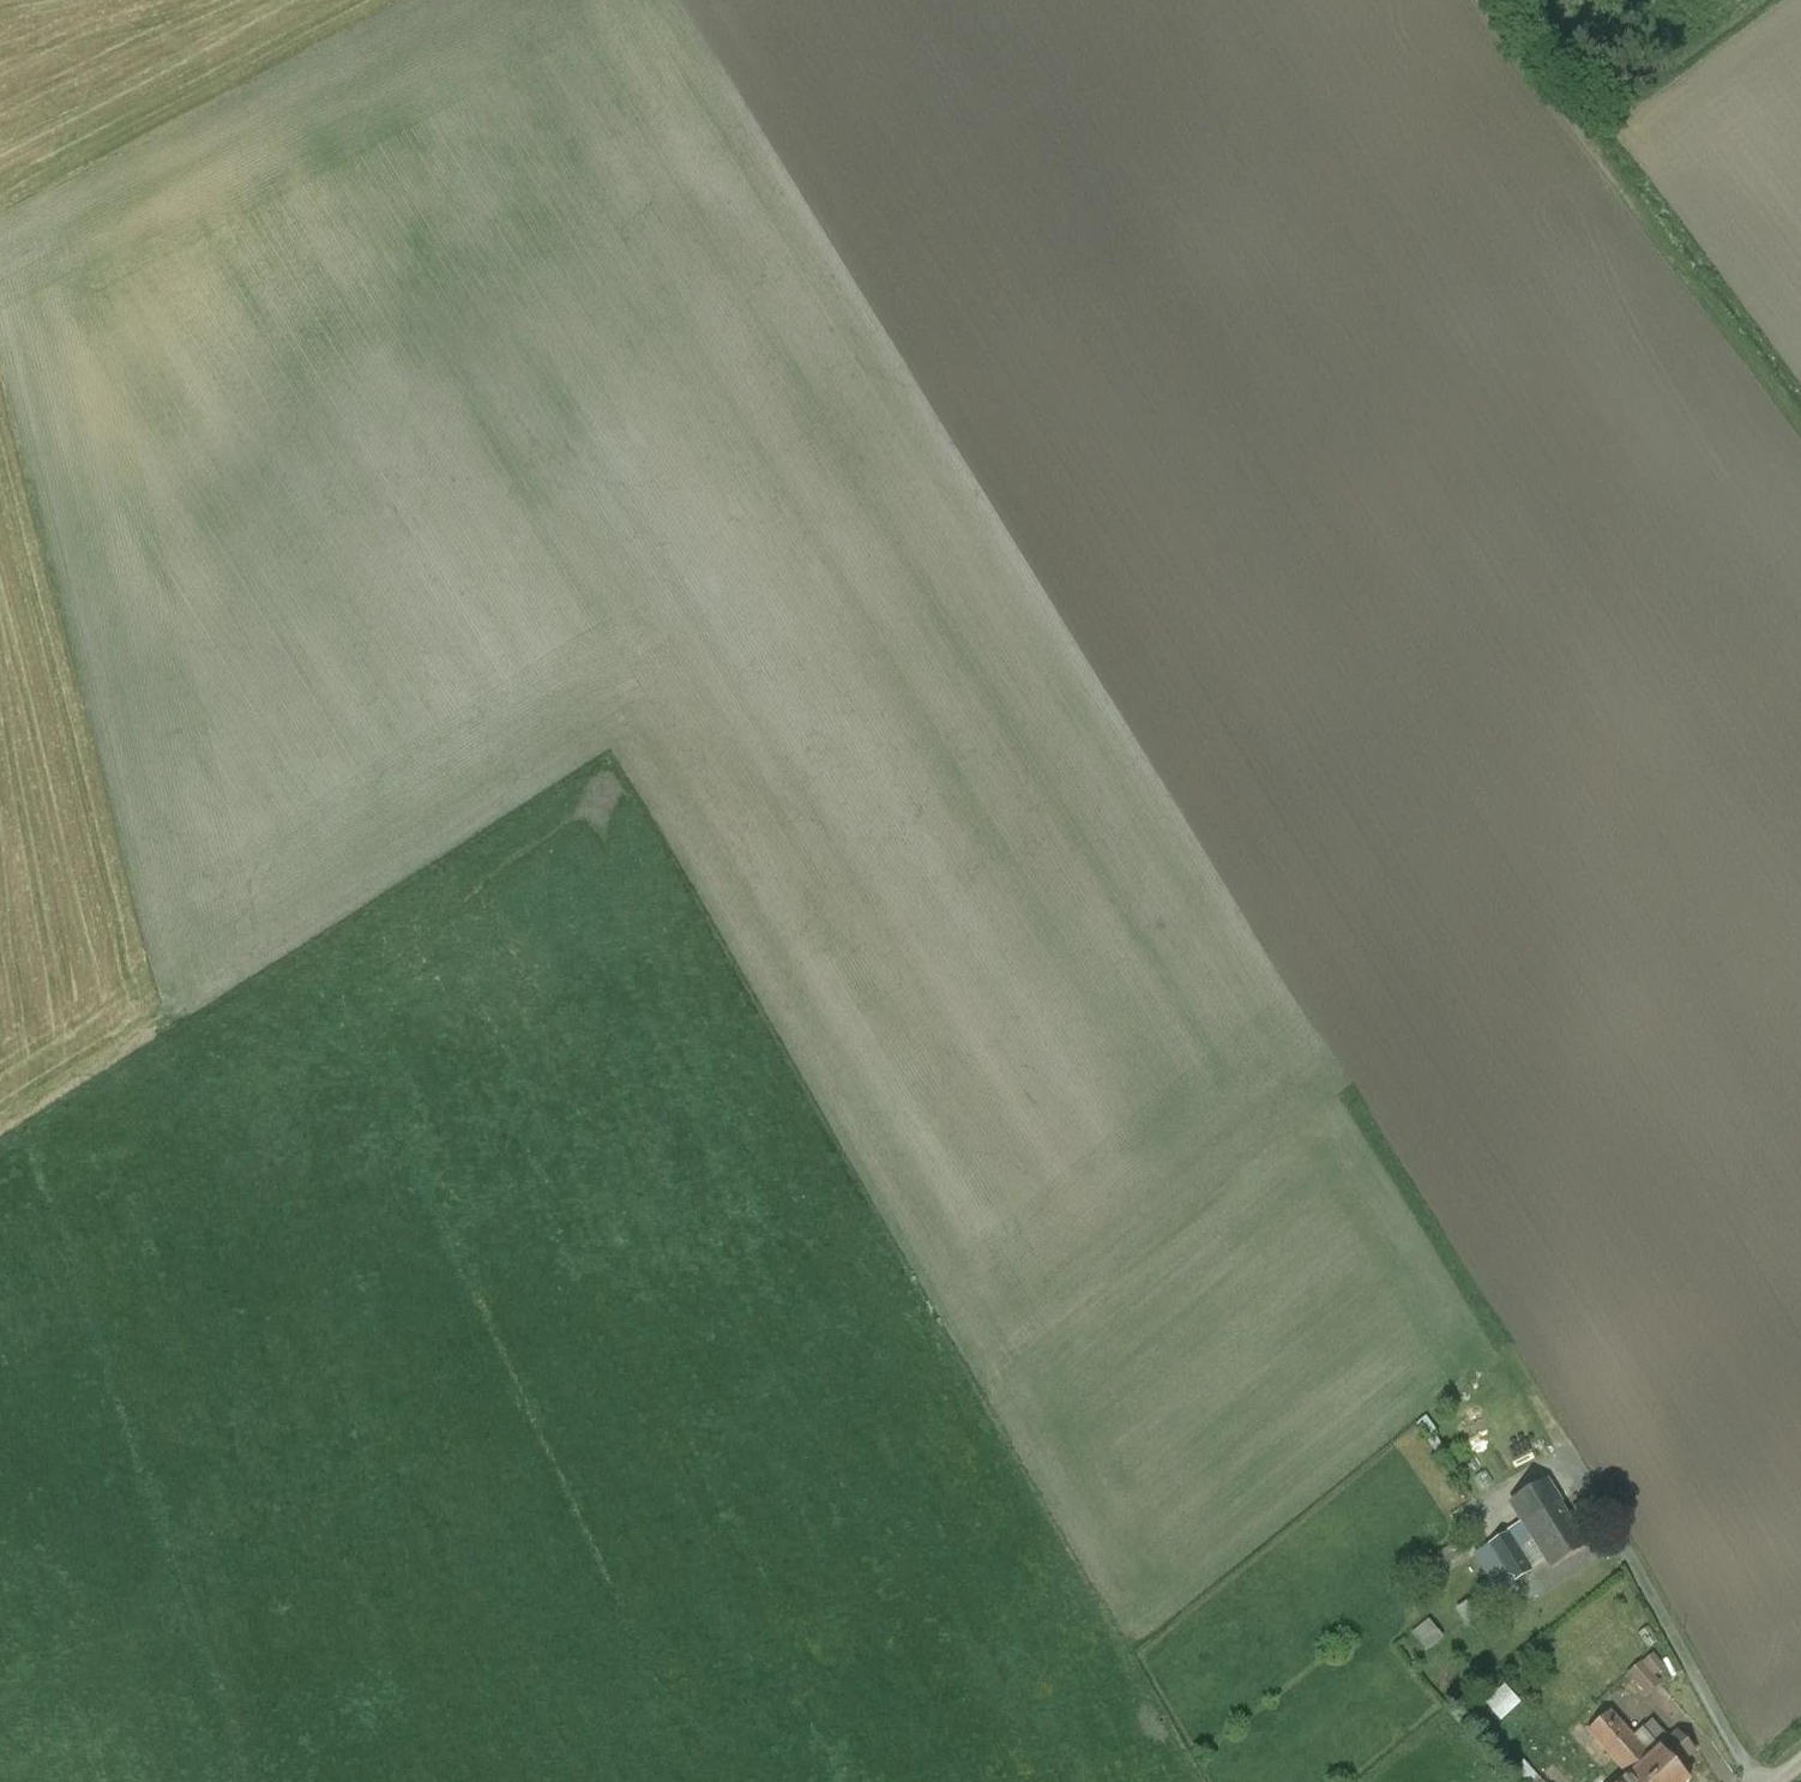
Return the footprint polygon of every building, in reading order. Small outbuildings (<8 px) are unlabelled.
[(1550,1483),(1515,1505),(1530,1528),(1538,1541),(1556,1569),(1588,1549),(1562,1506),(1564,1505),(1550,1483)] [(1530,1528),(1513,1538),(1522,1552),(1538,1541),(1530,1528)] [(1513,1538),(1512,1537),(1493,1549),(1509,1574),(1516,1585),(1535,1573),(1522,1552),(1513,1538)] [(1509,1574),(1485,1589),(1496,1607),(1521,1592),(1516,1585),(1509,1574)] [(1428,1650),(1446,1638),(1432,1619),(1414,1631),(1428,1650)] [(1645,1696),(1664,1683),(1656,1672),(1664,1666),(1655,1653),(1628,1672),(1645,1696)] [(1510,1685),(1488,1699),(1500,1719),(1523,1705),(1510,1685)] [(1613,1715),(1591,1736),(1630,1779),(1627,1781),(1688,1781),(1678,1771),(1694,1753),(1677,1734),(1651,1758),(1613,1715)]
